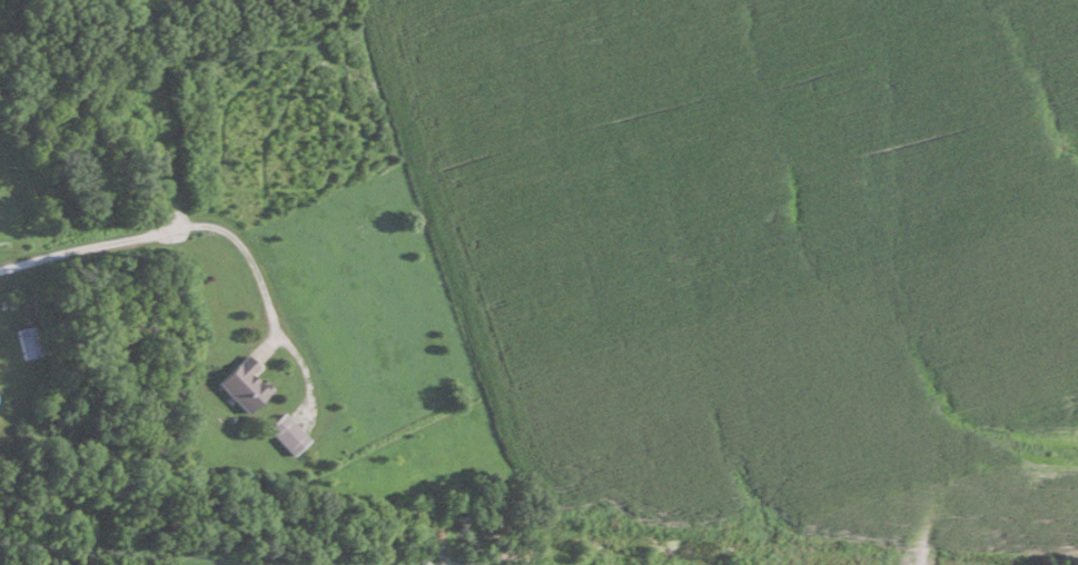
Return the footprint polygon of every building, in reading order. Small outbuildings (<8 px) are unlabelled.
[(37,327),(20,331),(26,360),(44,356),(37,327)] [(221,384),(250,415),(273,393),(255,375),(262,368),(250,356),(221,384)] [(269,431),(296,458),(313,441),(286,414),(269,431)]
